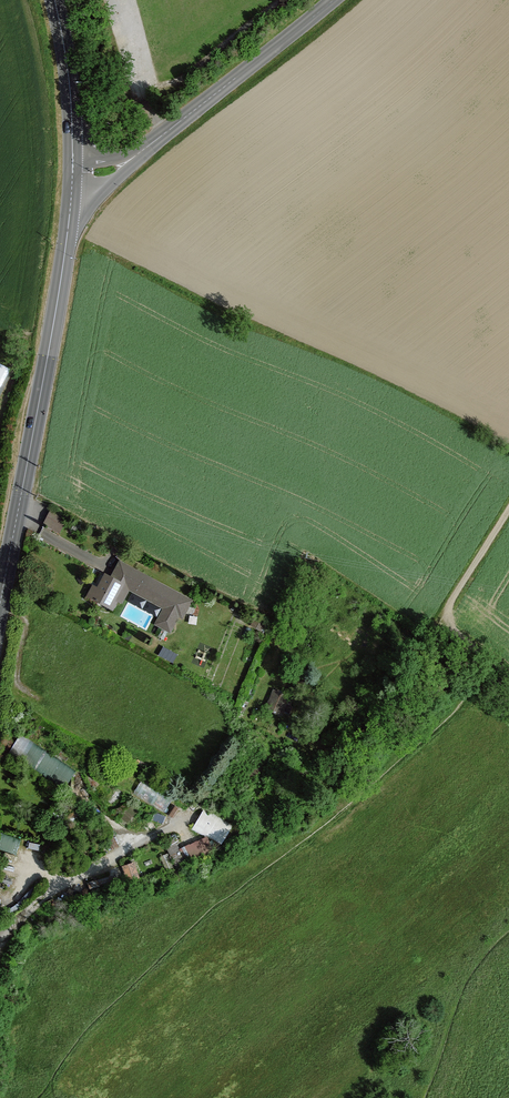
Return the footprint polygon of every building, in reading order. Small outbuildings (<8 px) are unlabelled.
[(4,384),(12,366),(0,361),(0,382),(4,384)] [(45,523),(58,530),(64,516),(52,510),(45,523)] [(191,600),(118,562),(109,578),(103,574),(95,588),(91,586),(87,595),(112,609),(117,600),(122,602),(129,588),(164,607),(156,624),(170,632),(178,616),(182,618),(191,600)] [(286,712),(292,693),(274,688),(268,707),(286,712)] [(11,751),(68,786),(78,769),(22,734),(11,751)] [(134,792),(167,811),(175,796),(143,777),(134,792)] [(194,826),(224,844),(235,825),(205,807),(194,826)] [(0,842),(0,847),(17,852),(22,837),(3,831),(0,842)] [(175,861),(215,850),(211,836),(171,847),(175,861)]
